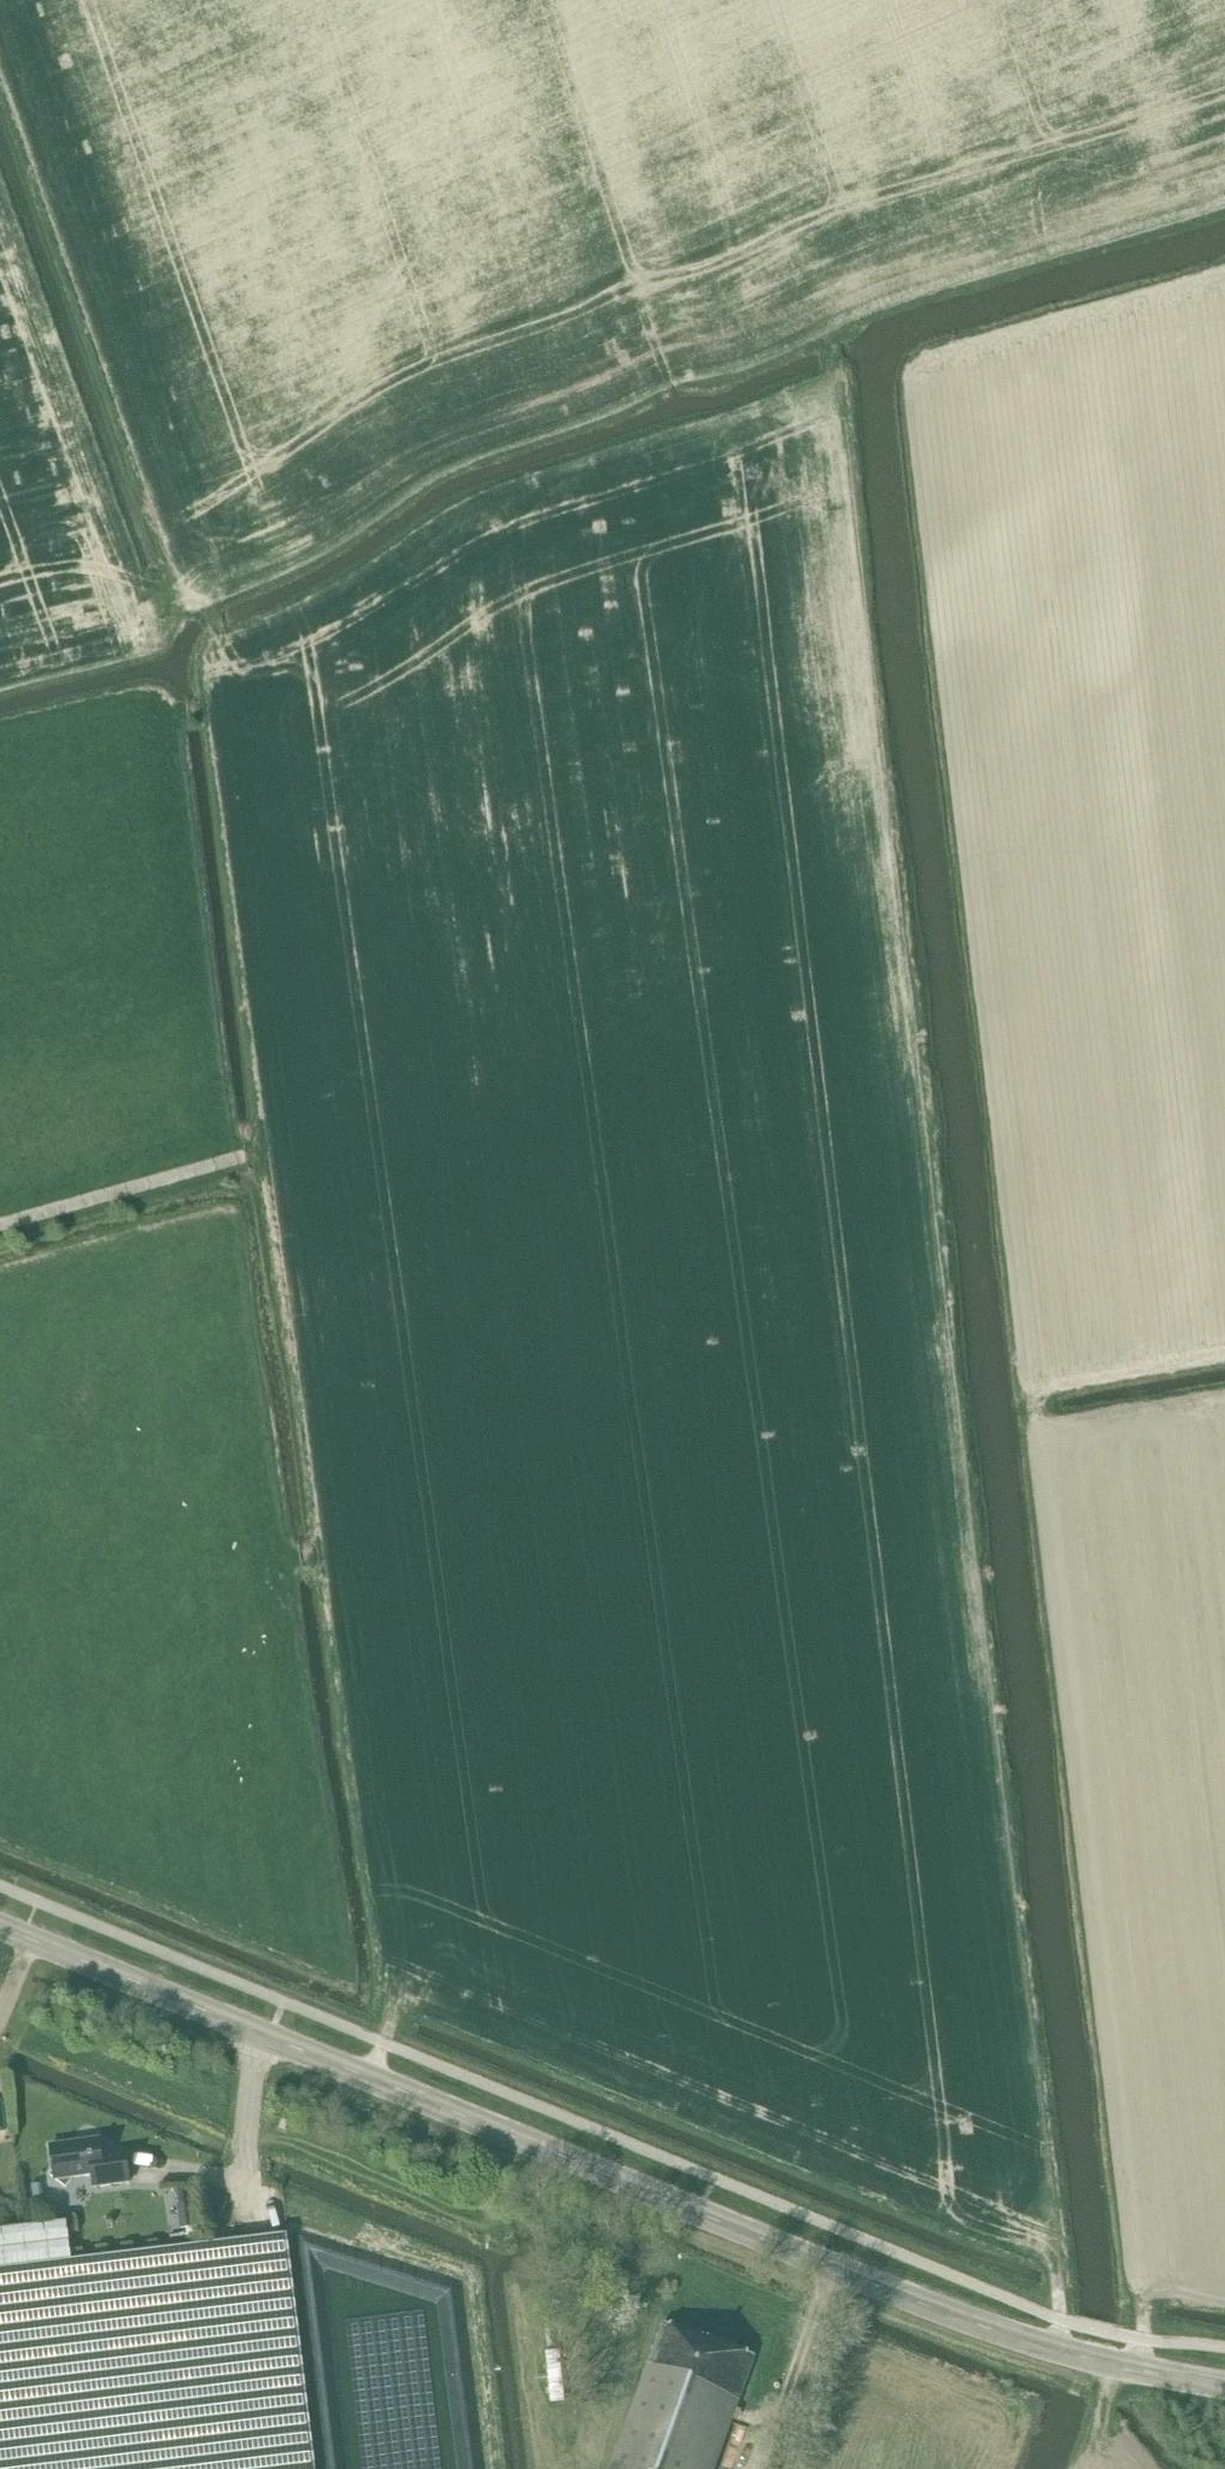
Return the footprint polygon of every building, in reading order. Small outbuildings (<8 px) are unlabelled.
[(51,2146),(54,2170),(51,2176),(67,2187),(74,2178),(93,2175),(95,2188),(130,2183),(126,2152),(102,2155),(100,2139),(51,2146)] [(176,2205),(180,2230),(196,2228),(192,2203),(176,2205)] [(288,2235),(72,2261),(68,2222),(0,2230),(0,2468),(316,2468),(288,2235)] [(664,2323),(612,2468),(715,2468),(756,2356),(736,2348),(684,2330),(664,2323)]
